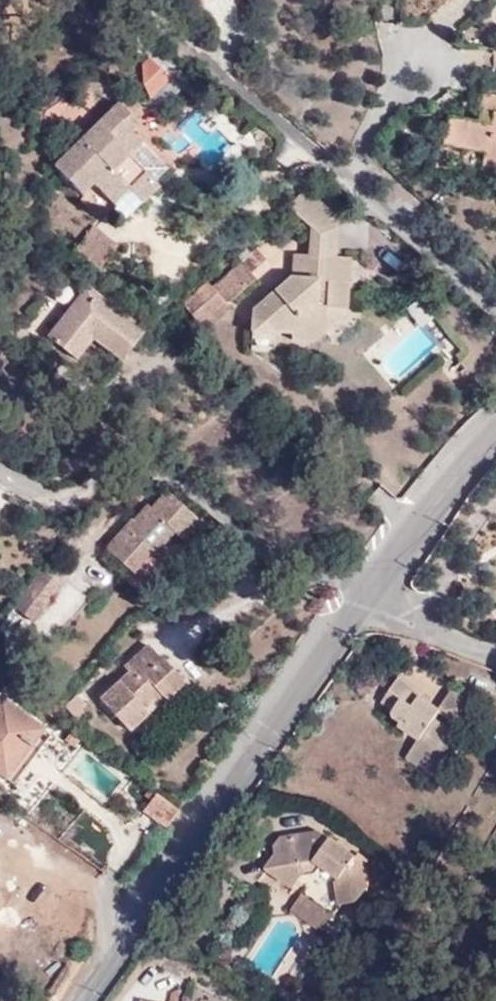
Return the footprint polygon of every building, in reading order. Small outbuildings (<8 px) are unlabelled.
[(482,93),(475,123),(489,126),(492,112),(495,112),(495,95),(482,93)] [(123,122),(129,115),(118,103),(55,163),(83,192),(94,181),(115,203),(130,189),(142,201),(144,203),(159,188),(142,168),(128,153),(140,141),(130,129),(123,122)] [(492,112),(489,126),(475,123),(468,122),(462,147),(484,152),(482,166),(495,169),(495,112),(492,112)] [(136,123),(129,115),(123,122),(130,129),(136,123)] [(441,143),(462,147),(468,122),(447,117),(441,143)] [(154,155),(140,141),(128,153),(142,168),(154,155)] [(130,189),(115,203),(127,215),(142,201),(130,189)] [(294,266),(318,267),(319,259),(335,260),(336,226),(329,220),(334,214),(308,191),(288,207),(311,228),(310,256),(294,255),(294,266)] [(73,250),(97,270),(116,245),(92,225),(73,250)] [(179,300),(205,333),(232,311),(227,304),(257,279),(253,274),(269,260),(258,249),(213,287),(206,277),(179,300)] [(319,259),(318,267),(318,279),(292,278),(253,312),(251,353),(268,354),(277,347),(312,348),(312,343),(325,332),(333,333),(333,344),(341,344),(341,338),(353,326),(355,282),(366,282),(366,261),(335,260),(319,259)] [(83,332),(91,337),(117,359),(140,330),(86,286),(46,337),(66,353),(83,332)] [(406,304),(418,324),(432,316),(419,296),(406,304)] [(74,359),(91,337),(83,332),(66,353),(74,359)] [(136,576),(156,554),(155,553),(173,531),(187,545),(205,525),(165,490),(150,508),(146,505),(133,520),(131,519),(105,549),(136,576)] [(162,560),(156,554),(136,576),(143,582),(162,560)] [(60,585),(42,572),(14,607),(32,623),(60,585)] [(398,644),(415,653),(422,643),(403,637),(398,644)] [(184,680),(161,655),(160,657),(149,644),(125,667),(130,672),(101,699),(128,730),(147,712),(143,707),(159,694),(165,698),(184,680)] [(409,758),(418,764),(422,758),(430,746),(445,725),(435,718),(441,709),(428,700),(421,696),(424,692),(401,676),(385,701),(395,708),(395,715),(402,720),(401,727),(421,740),(409,758)] [(467,697),(464,696),(454,689),(441,709),(451,716),(455,718),(463,724),(475,703),(467,697)] [(421,696),(428,700),(431,696),(424,692),(421,696)] [(28,764),(50,735),(0,697),(0,773),(4,776),(20,757),(28,764)] [(418,764),(423,767),(431,756),(431,755),(433,756),(446,734),(443,732),(447,726),(445,725),(430,746),(422,758),(418,764)] [(446,734),(461,745),(465,739),(449,728),(446,734)] [(433,756),(447,766),(461,745),(446,734),(433,756)] [(69,771),(107,800),(123,779),(86,750),(69,771)] [(425,769),(433,757),(433,756),(431,755),(431,756),(423,767),(425,769)] [(425,769),(439,778),(447,766),(433,756),(433,757),(425,769)] [(12,783),(28,764),(20,757),(4,776),(12,783)] [(144,796),(151,802),(156,794),(149,789),(144,796)] [(144,811),(166,827),(179,811),(156,794),(151,802),(144,811)] [(342,902),(347,901),(364,865),(353,859),(356,855),(331,835),(320,839),(318,830),(281,835),(275,843),(275,854),(266,866),(293,885),(302,874),(317,871),(323,864),(338,875),(336,879),(342,902)] [(331,835),(318,830),(320,839),(331,835)] [(364,865),(347,901),(357,899),(367,886),(365,866),(364,865)] [(293,911),(324,934),(335,918),(304,895),(293,911)]
